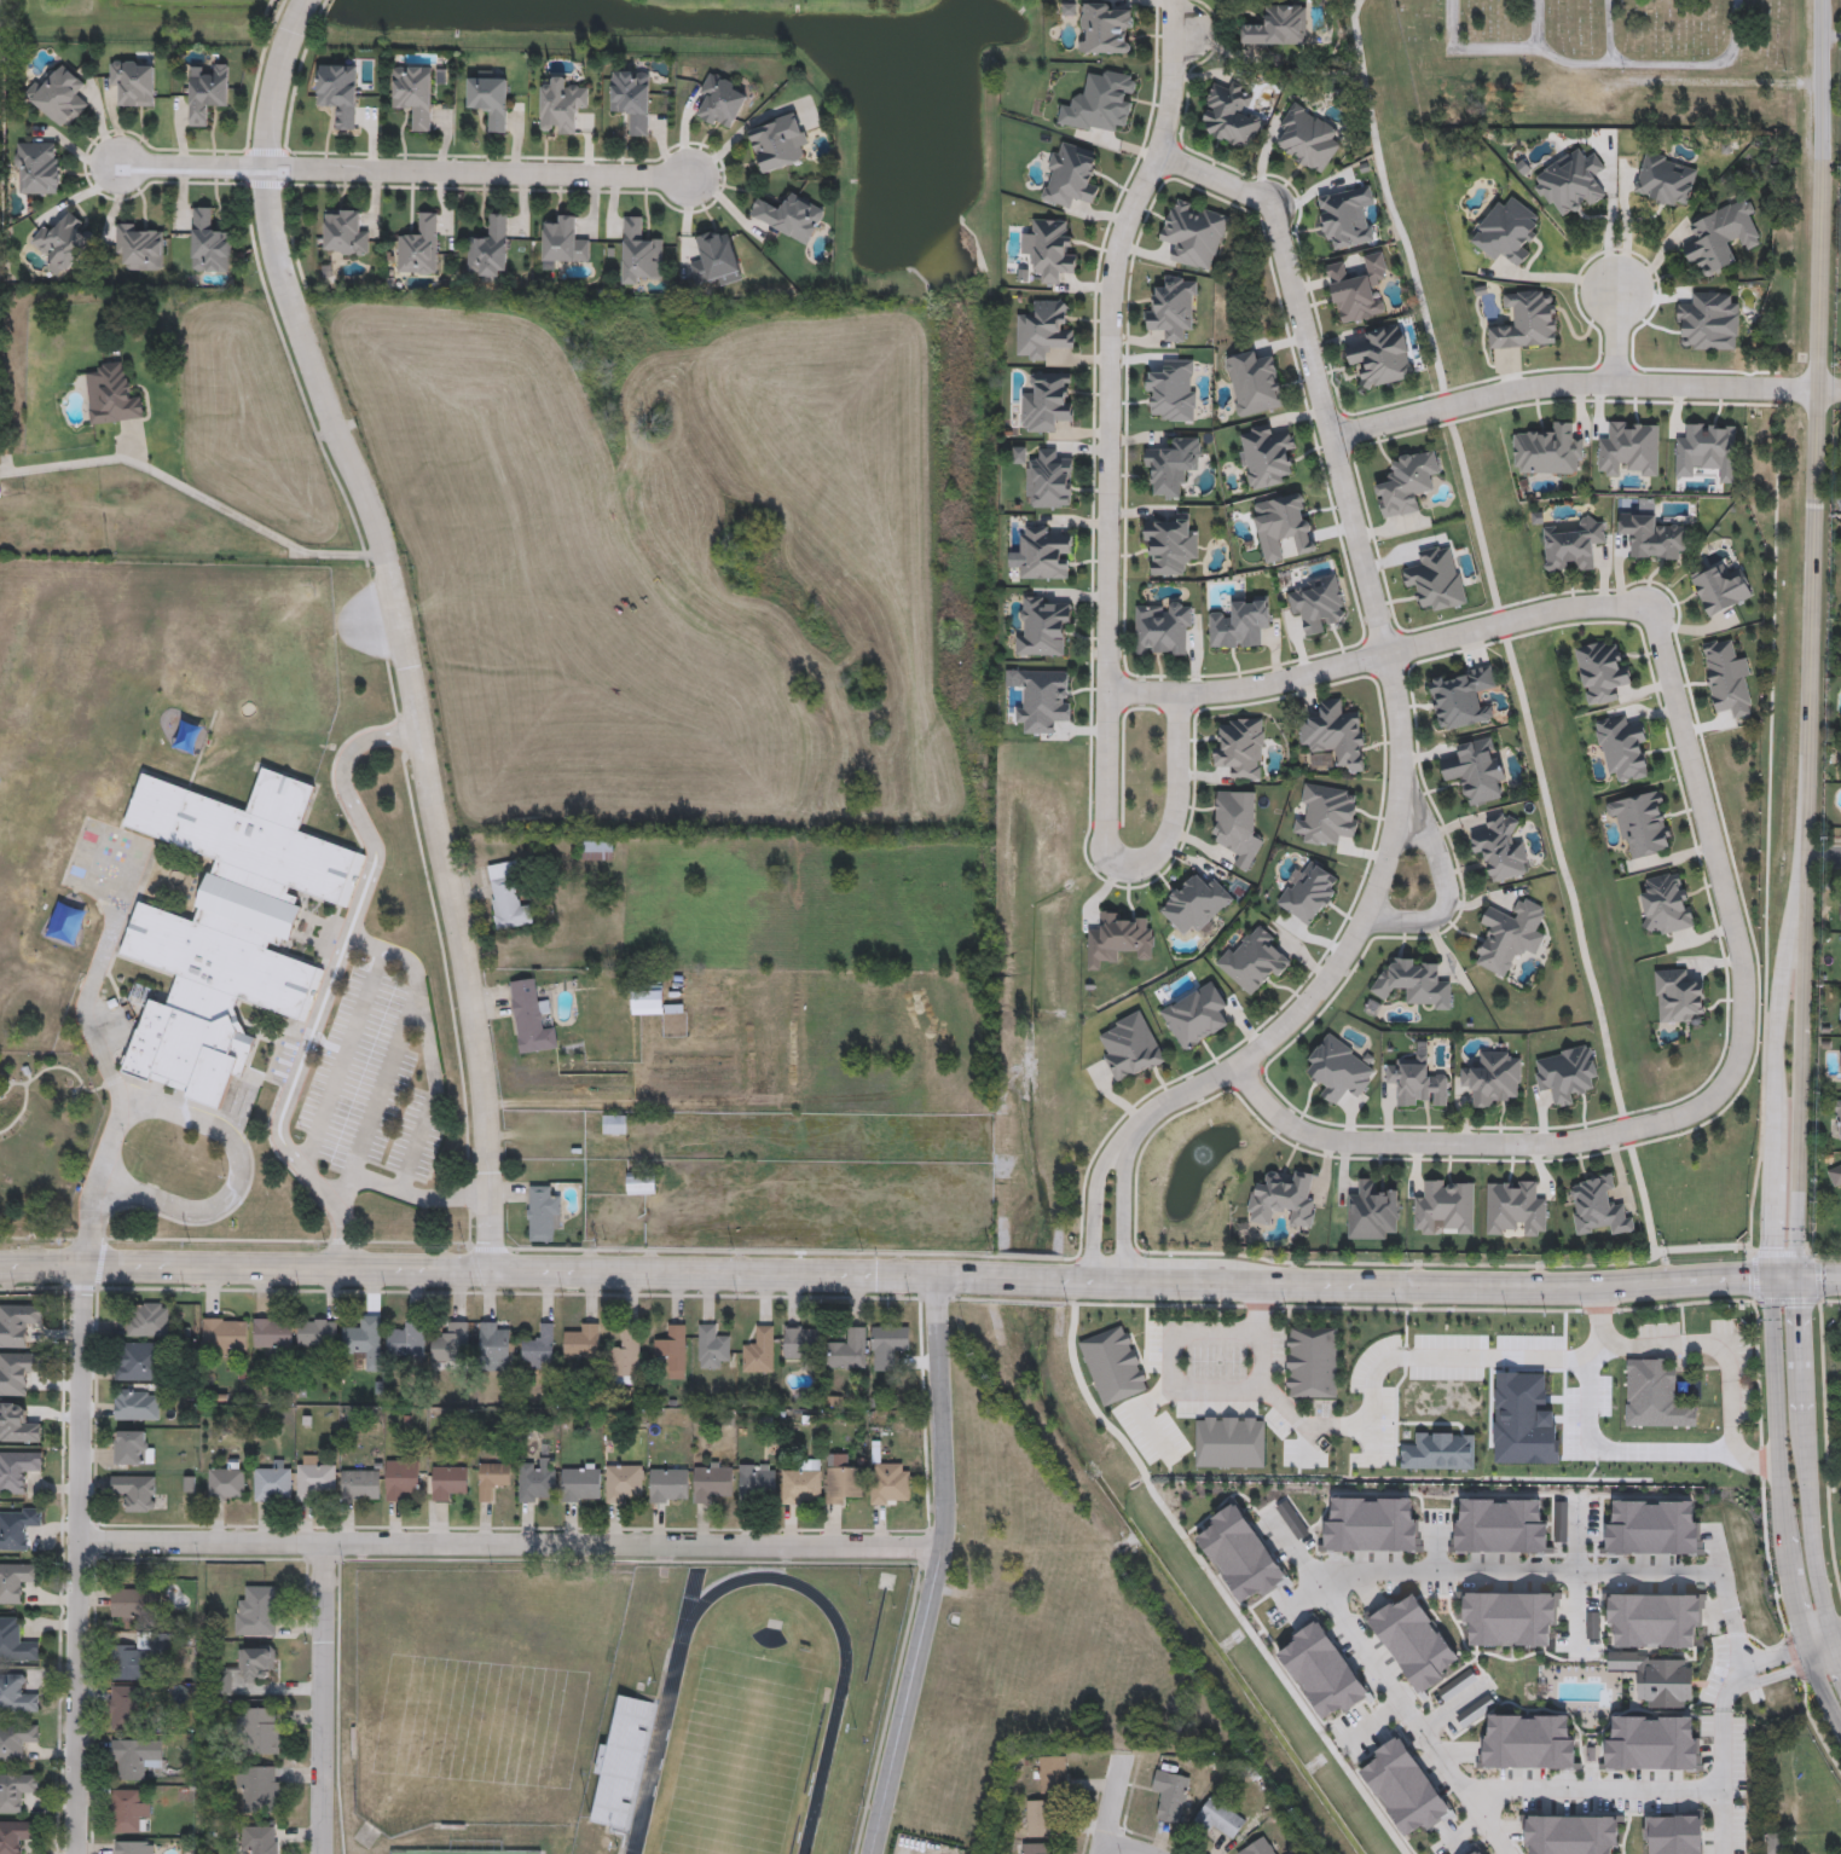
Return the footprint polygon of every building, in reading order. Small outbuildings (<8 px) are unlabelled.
[(1130,53),(1079,53),(1079,2),(1130,2),(1130,53)] [(1306,44),(1241,44),(1241,18),(1266,18),(1266,4),(1306,4),(1306,44)] [(154,60),(154,106),(120,106),(120,83),(109,83),(109,60),(154,60)] [(87,86),(79,97),(87,104),(65,131),(22,97),(37,77),(45,83),(60,64),(87,86)] [(190,65),(201,65),(201,76),(215,76),(215,64),(228,64),(227,103),(212,102),(212,126),(189,126),(190,65)] [(355,65),(355,129),(331,129),(331,105),(317,105),(317,64),(355,65)] [(406,131),(407,106),(392,106),(392,66),(430,66),(430,131),(406,131)] [(1056,123),(1061,100),(1073,103),(1076,89),(1083,91),(1088,68),(1136,77),(1128,124),(1116,122),(1113,134),(1056,123)] [(699,91),(708,70),(749,91),(730,132),(699,117),(708,95),(699,91)] [(648,135),(624,135),(624,110),(609,110),(609,71),(649,71),(648,135)] [(539,133),(540,85),(550,85),(550,76),(565,76),(565,87),(587,87),(587,110),(575,110),(575,134),(539,133)] [(506,79),(506,128),(480,128),(480,105),(467,105),(467,77),(506,79)] [(1250,150),(1205,134),(1210,121),(1200,118),(1214,81),(1226,85),(1228,79),(1252,87),(1244,111),(1262,117),(1250,150)] [(1339,144),(1320,175),(1276,149),(1287,131),(1279,124),(1293,100),(1337,127),(1331,138),(1339,144)] [(797,115),(805,147),(799,149),(803,162),(759,173),(748,127),(797,115)] [(1069,207),(1040,199),(1054,139),(1096,150),(1090,178),(1099,180),(1094,203),(1071,197),(1069,207)] [(13,195),(13,143),(59,143),(59,195),(13,195)] [(1556,220),(1530,175),(1579,149),(1584,157),(1594,151),(1605,169),(1594,174),(1604,192),(1556,220)] [(1632,193),(1646,150),(1698,166),(1685,210),(1632,193)] [(1327,249),(1318,195),(1359,187),(1368,242),(1327,249)] [(826,209),(809,245),(747,216),(759,192),(783,204),(789,192),(826,209)] [(1498,201),(1506,207),(1513,196),(1542,219),(1524,242),(1533,248),(1518,266),(1500,251),(1493,261),(1466,239),(1498,201)] [(1170,197),(1228,213),(1212,272),(1168,260),(1171,245),(1158,242),(1170,197)] [(1687,220),(1746,197),(1764,242),(1746,249),(1742,239),(1729,244),(1737,266),(1708,277),(1702,265),(1691,270),(1680,244),(1695,238),(1687,220)] [(191,271),(192,208),(214,208),(214,232),(231,232),(230,272),(191,271)] [(367,232),(367,255),(324,255),(324,209),(358,209),(358,232),(367,232)] [(80,232),(91,243),(64,273),(28,242),(44,224),(52,231),(69,212),(86,226),(80,232)] [(436,213),(436,273),(396,273),(396,236),(413,236),(413,225),(418,225),(418,213),(436,213)] [(467,238),(484,237),(484,230),(490,230),(490,214),(505,214),(505,279),(480,279),(480,271),(467,271),(467,238)] [(589,260),(563,260),(563,268),(542,267),(542,225),(554,225),(554,214),(578,215),(578,239),(589,239),(589,260)] [(662,239),(662,283),(623,283),(623,216),(643,216),(643,239),(662,239)] [(1021,230),(1034,230),(1035,218),(1069,219),(1067,247),(1076,248),(1075,273),(1063,273),(1063,284),(1041,283),(1042,272),(1031,272),(1032,256),(1020,255),(1021,230)] [(162,271),(127,270),(127,257),(115,257),(116,224),(151,224),(151,231),(163,231),(162,271)] [(694,236),(728,227),(741,280),(719,286),(717,277),(694,283),(688,263),(700,260),(694,236)] [(1325,265),(1345,260),(1350,278),(1366,274),(1361,255),(1383,250),(1388,274),(1376,277),(1384,313),(1338,324),(1325,265)] [(1150,329),(1152,274),(1196,276),(1194,329),(1181,328),(1181,341),(1166,341),(1166,329),(1150,329)] [(1017,360),(1017,312),(1029,312),(1029,300),(1064,300),(1064,325),(1073,325),(1073,349),(1049,349),(1049,360),(1017,360)] [(1402,324),(1414,377),(1361,388),(1356,365),(1349,367),(1345,347),(1368,342),(1366,331),(1402,324)] [(1262,360),(1276,357),(1287,406),(1237,417),(1225,357),(1261,349),(1262,360)] [(1196,419),(1156,419),(1156,410),(1146,410),(1146,370),(1159,370),(1159,358),(1196,358),(1196,419)] [(144,418),(91,424),(86,371),(97,370),(95,365),(126,361),(129,396),(141,395),(144,418)] [(1020,431),(1020,393),(1034,393),(1034,372),(1073,372),(1073,419),(1060,419),(1060,431),(1020,431)] [(1513,433),(1553,433),(1553,421),(1570,421),(1571,434),(1582,434),(1582,474),(1513,474),(1513,433)] [(1658,422),(1657,476),(1633,475),(1633,465),(1621,465),(1621,476),(1598,475),(1598,433),(1610,433),(1611,421),(1658,422)] [(1251,489),(1237,430),(1269,423),(1272,434),(1291,429),(1296,450),(1285,452),(1291,480),(1251,489)] [(1199,471),(1185,471),(1185,497),(1153,497),(1153,473),(1144,473),(1144,448),(1170,448),(1170,436),(1199,436),(1199,471)] [(1383,520),(1372,481),(1396,474),(1391,458),(1432,447),(1440,473),(1428,476),(1432,491),(1416,496),(1419,509),(1383,520)] [(1072,506),(1026,506),(1026,460),(1037,460),(1037,448),(1060,448),(1060,459),(1072,459),(1072,506)] [(1303,491),(1316,552),(1264,563),(1251,503),(1303,491)] [(1185,575),(1146,574),(1146,521),(1176,522),(1176,512),(1186,514),(1186,527),(1197,527),(1197,562),(1185,562),(1185,575)] [(1631,558),(1631,535),(1617,535),(1617,512),(1656,512),(1656,526),(1685,526),(1685,558),(1631,558)] [(1604,543),(1592,543),(1593,569),(1545,572),(1542,529),(1579,528),(1577,516),(1603,515),(1604,543)] [(1019,578),(1019,525),(1047,525),(1047,537),(1071,537),(1071,578),(1019,578)] [(1466,603),(1425,613),(1419,586),(1407,589),(1402,567),(1420,563),(1418,550),(1452,543),(1466,603)] [(1347,622),(1304,632),(1301,614),(1293,615),(1286,585),(1336,574),(1347,622)] [(1229,596),(1269,596),(1269,633),(1258,633),(1258,647),(1209,648),(1209,612),(1229,612),(1229,596)] [(1015,631),(1025,631),(1025,620),(1019,620),(1019,597),(1067,597),(1067,655),(1014,655),(1015,631)] [(1135,655),(1135,603),(1189,603),(1191,655),(1135,655)] [(1698,644),(1730,637),(1735,660),(1744,657),(1756,712),(1731,718),(1729,708),(1714,711),(1698,644)] [(1632,684),(1619,686),(1620,700),(1586,705),(1575,645),(1614,639),(1617,662),(1628,661),(1632,684)] [(1438,731),(1428,677),(1492,665),(1496,688),(1481,691),(1483,705),(1489,703),(1493,720),(1438,731)] [(1070,670),(1070,720),(1056,720),(1056,732),(1025,732),(1025,722),(1014,722),(1014,701),(1017,701),(1017,670),(1070,670)] [(1361,709),(1365,770),(1343,771),(1342,760),(1312,761),(1312,746),(1301,746),(1299,714),(1322,713),(1321,699),(1344,699),(1345,711),(1361,709)] [(1604,772),(1593,720),(1628,713),(1631,725),(1642,724),(1652,775),(1620,782),(1616,770),(1604,772)] [(1263,718),(1262,780),(1226,778),(1226,766),(1212,766),(1212,742),(1222,742),(1222,718),(1263,718)] [(1445,783),(1440,760),(1457,757),(1453,743),(1495,735),(1505,786),(1498,787),(1500,800),(1465,806),(1460,781),(1445,783)] [(138,899),(117,952),(176,975),(167,1003),(150,997),(122,1071),(220,1107),(232,1074),(239,1077),(255,1037),(245,1035),(233,1007),(237,996),(300,1019),(318,967),(267,949),(270,942),(280,945),(283,939),(290,942),(302,906),(296,904),(299,897),(286,893),(289,886),(338,904),(359,850),(301,829),(318,783),(262,763),(245,807),(141,769),(121,825),(215,859),(210,871),(207,869),(192,908),(196,909),(192,920),(138,899)] [(1353,839),(1339,836),(1338,847),(1304,844),(1306,832),(1293,830),(1295,816),(1307,817),(1309,805),(1298,804),(1301,783),(1357,789),(1353,839)] [(1661,789),(1673,850),(1631,858),(1621,815),(1608,817),(1605,801),(1661,789)] [(1255,792),(1254,835),(1257,835),(1256,869),(1234,868),(1235,846),(1214,845),(1215,790),(1255,792)] [(1469,834),(1489,829),(1486,817),(1515,811),(1519,833),(1521,833),(1529,874),(1492,881),(1486,852),(1474,854),(1469,834)] [(581,859),(581,840),(612,840),(612,859),(581,859)] [(1276,904),(1306,857),(1342,880),(1312,927),(1276,904)] [(486,865),(514,861),(521,900),(529,899),(533,923),(497,931),(486,865)] [(1646,935),(1639,892),(1648,891),(1645,877),(1683,870),(1694,927),(1646,935)] [(1157,906),(1193,873),(1203,883),(1211,875),(1234,898),(1199,932),(1192,923),(1182,933),(1157,906)] [(1545,905),(1535,931),(1544,934),(1536,954),(1521,948),(1509,978),(1475,964),(1488,928),(1480,926),(1487,905),(1512,915),(1519,896),(1545,905)] [(1087,969),(1088,927),(1100,927),(1100,910),(1123,911),(1123,920),(1153,921),(1152,955),(1119,955),(1119,960),(1100,960),(1100,969),(1087,969)] [(1267,973),(1249,993),(1215,962),(1234,940),(1239,945),(1260,925),(1275,939),(1270,945),(1290,963),(1274,980),(1267,973)] [(1438,958),(1437,983),(1449,984),(1449,1009),(1408,1007),(1409,992),(1389,991),(1389,996),(1374,996),(1376,968),(1391,968),(1391,957),(1438,958)] [(1655,969),(1690,968),(1690,980),(1703,979),(1706,1021),(1656,1024),(1655,969)] [(519,1053),(510,980),(535,978),(538,1001),(550,1000),(552,1014),(542,1015),(543,1026),(555,1025),(558,1048),(519,1053)] [(1220,1014),(1227,1025),(1183,1051),(1159,1009),(1211,978),(1229,1008),(1220,1014)] [(631,1013),(631,986),(664,986),(664,1006),(681,1006),(681,1013),(631,1013)] [(1117,1083),(1094,1031),(1142,1009),(1165,1061),(1117,1083)] [(1356,1097),(1348,1090),(1336,1106),(1318,1093),(1324,1084),(1310,1073),(1314,1068),(1306,1061),(1328,1032),(1378,1070),(1356,1097)] [(1538,1093),(1532,1055),(1592,1045),(1598,1085),(1573,1090),(1574,1102),(1552,1106),(1550,1090),(1538,1093)] [(1519,1051),(1519,1096),(1495,1096),(1495,1107),(1471,1107),(1471,1084),(1460,1084),(1460,1064),(1483,1064),(1483,1050),(1519,1051)] [(1397,1105),(1397,1082),(1385,1082),(1385,1065),(1397,1065),(1397,1054),(1424,1054),(1424,1074),(1447,1074),(1447,1105),(1397,1105)] [(604,1134),(604,1122),(625,1122),(625,1134),(604,1134)] [(1825,1171),(1840,1166),(1840,1188),(1834,1192),(1825,1171)] [(1310,1229),(1287,1226),(1290,1213),(1273,1210),(1270,1224),(1246,1221),(1252,1183),(1266,1186),(1268,1175),(1292,1180),(1295,1170),(1312,1172),(1307,1198),(1315,1199),(1310,1229)] [(655,1193),(629,1194),(627,1174),(655,1174),(655,1193)] [(1629,1205),(1633,1230),(1602,1234),(1602,1233),(1575,1236),(1569,1178),(1610,1174),(1615,1207),(1629,1205)] [(1386,1239),(1347,1239),(1347,1190),(1359,1190),(1359,1178),(1373,1178),(1373,1189),(1399,1190),(1397,1229),(1386,1229),(1386,1239)] [(1474,1180),(1474,1233),(1437,1233),(1437,1234),(1413,1234),(1413,1192),(1425,1192),(1425,1178),(1474,1180)] [(1535,1180),(1535,1194),(1545,1194),(1545,1235),(1518,1235),(1486,1235),(1486,1180),(1535,1180)] [(528,1241),(528,1186),(551,1186),(551,1197),(560,1197),(560,1241),(528,1241)] [(168,1303),(168,1336),(127,1336),(127,1311),(134,1311),(134,1303),(168,1303)] [(341,1327),(354,1327),(354,1315),(380,1315),(380,1361),(354,1361),(354,1351),(341,1351),(341,1327)] [(247,1317),(247,1354),(202,1354),(202,1317),(247,1317)] [(254,1346),(254,1317),(291,1317),(291,1346),(254,1346)] [(297,1344),(297,1319),(336,1319),(336,1344),(297,1344)] [(423,1356),(387,1356),(387,1332),(399,1332),(399,1321),(423,1321),(423,1356)] [(467,1321),(467,1361),(430,1361),(430,1334),(442,1334),(442,1321),(467,1321)] [(509,1363),(480,1363),(480,1321),(509,1321),(509,1363)] [(552,1322),(552,1366),(522,1366),(522,1334),(539,1334),(539,1322),(552,1322)] [(598,1322),(598,1358),(563,1358),(563,1332),(575,1332),(575,1322),(598,1322)] [(697,1368),(697,1322),(718,1322),(718,1334),(729,1334),(729,1360),(722,1360),(722,1368),(697,1368)] [(612,1346),(623,1346),(623,1323),(638,1323),(638,1384),(612,1384),(612,1346)] [(665,1355),(653,1355),(653,1336),(665,1336),(665,1323),(685,1323),(685,1378),(665,1378),(665,1355)] [(741,1372),(741,1346),(753,1346),(753,1325),(772,1325),(772,1372),(741,1372)] [(820,1325),(820,1358),(785,1358),(785,1325),(820,1325)] [(872,1371),(872,1325),(908,1325),(908,1349),(896,1350),(896,1371),(872,1371)] [(865,1326),(865,1367),(827,1367),(828,1339),(841,1339),(841,1326),(865,1326)] [(1289,1326),(1289,1396),(1336,1397),(1337,1327),(1289,1326)] [(163,1342),(163,1380),(115,1380),(115,1342),(163,1342)] [(27,1396),(0,1396),(0,1352),(39,1352),(39,1372),(27,1372),(27,1396)] [(1627,1358),(1627,1424),(1696,1425),(1696,1404),(1678,1404),(1678,1397),(1675,1397),(1675,1368),(1666,1368),(1666,1358),(1627,1358)] [(114,1419),(114,1390),(158,1390),(158,1419),(114,1419)] [(40,1441),(0,1441),(0,1402),(28,1402),(28,1416),(40,1416),(40,1441)] [(1194,1419),(1264,1419),(1263,1466),(1194,1466),(1194,1419)] [(112,1464),(112,1431),(144,1431),(144,1441),(152,1441),(152,1464),(112,1464)] [(1416,1450),(1417,1432),(1475,1433),(1475,1470),(1401,1468),(1401,1450),(1416,1450)] [(28,1494),(0,1494),(0,1450),(41,1450),(41,1471),(28,1471),(28,1494)] [(296,1501),(296,1454),(323,1454),(323,1466),(335,1466),(335,1489),(309,1489),(309,1501),(296,1501)] [(519,1501),(519,1458),(555,1458),(555,1501),(519,1501)] [(386,1501),(386,1459),(416,1459),(416,1501),(386,1501)] [(821,1504),(781,1504),(781,1470),(800,1470),(800,1459),(821,1459),(821,1504)] [(254,1501),(254,1470),(267,1470),(267,1460),(290,1460),(290,1501),(254,1501)] [(826,1460),(863,1460),(863,1496),(852,1496),(852,1504),(826,1504),(826,1460)] [(208,1500),(208,1467),(220,1467),(220,1462),(244,1462),(244,1500),(208,1500)] [(479,1501),(479,1462),(510,1462),(510,1488),(490,1488),(490,1501),(479,1501)] [(909,1462),(909,1504),(870,1504),(870,1462),(909,1462)] [(775,1464),(775,1500),(739,1500),(739,1464),(775,1464)] [(467,1465),(467,1489),(456,1489),(456,1501),(430,1501),(430,1465),(467,1465)] [(600,1465),(600,1501),(562,1501),(562,1465),(600,1465)] [(642,1465),(642,1501),(606,1501),(606,1465),(642,1465)] [(677,1502),(649,1502),(649,1467),(688,1467),(688,1494),(677,1494),(677,1502)] [(733,1467),(733,1491),(707,1491),(707,1504),(693,1504),(693,1467),(733,1467)] [(380,1470),(380,1499),(340,1499),(340,1470),(380,1470)] [(122,1511),(122,1496),(110,1496),(110,1474),(155,1474),(155,1511),(122,1511)] [(1332,1495),(1332,1519),(1326,1519),(1325,1551),(1417,1551),(1417,1520),(1411,1520),(1411,1496),(1332,1495)] [(1461,1497),(1461,1522),(1455,1522),(1455,1552),(1547,1553),(1547,1523),(1540,1523),(1540,1497),(1461,1497)] [(1614,1499),(1614,1522),(1608,1522),(1608,1553),(1700,1553),(1700,1524),(1694,1524),(1694,1499),(1614,1499)] [(1240,1601),(1260,1587),(1263,1593),(1289,1574),(1235,1500),(1211,1517),(1215,1523),(1194,1537),(1240,1601)] [(28,1551),(0,1551),(0,1507),(41,1508),(41,1526),(28,1525),(28,1551)] [(25,1603),(0,1603),(0,1563),(39,1563),(39,1577),(25,1577),(25,1603)] [(276,1586),(276,1634),(238,1634),(238,1586),(276,1586)] [(161,1616),(111,1616),(111,1588),(161,1588),(161,1616)] [(1470,1646),(1470,1622),(1464,1622),(1464,1591),(1556,1591),(1556,1621),(1550,1621),(1550,1646),(1470,1646)] [(1615,1646),(1615,1622),(1609,1622),(1609,1591),(1701,1592),(1701,1621),(1694,1621),(1694,1646),(1615,1646)] [(1460,1656),(1441,1669),(1445,1675),(1419,1693),(1366,1618),(1390,1601),(1394,1606),(1414,1592),(1460,1656)] [(37,1662),(0,1662),(0,1617),(22,1617),(22,1640),(37,1640),(37,1662)] [(1322,1719),(1342,1704),(1345,1709),(1371,1691),(1318,1617),(1293,1634),(1297,1639),(1276,1655),(1322,1719)] [(147,1645),(146,1680),(111,1680),(111,1645),(147,1645)] [(218,1693),(218,1669),(238,1669),(237,1645),(274,1645),(274,1670),(264,1670),(264,1681),(231,1682),(231,1693),(218,1693)] [(1638,1699),(1648,1699),(1648,1708),(1685,1708),(1685,1701),(1692,1701),(1692,1659),(1684,1659),(1684,1653),(1609,1653),(1609,1662),(1609,1670),(1639,1670),(1638,1699)] [(37,1711),(0,1710),(0,1673),(25,1673),(25,1688),(37,1688),(37,1711)] [(110,1686),(140,1686),(140,1728),(110,1728),(110,1686)] [(656,1703),(620,1696),(611,1745),(603,1743),(597,1773),(602,1774),(593,1823),(632,1831),(656,1703)] [(278,1754),(247,1754),(247,1731),(237,1731),(237,1707),(278,1707),(278,1754)] [(1489,1714),(1489,1737),(1483,1737),(1483,1768),(1575,1768),(1575,1739),(1569,1739),(1569,1714),(1489,1714)] [(1614,1715),(1614,1739),(1606,1739),(1606,1771),(1698,1771),(1698,1740),(1692,1740),(1692,1715),(1638,1715),(1614,1715)] [(25,1761),(0,1761),(0,1722),(37,1722),(37,1748),(25,1748),(25,1761)] [(1403,1835),(1423,1821),(1426,1826),(1452,1808),(1399,1734),(1374,1751),(1378,1756),(1357,1771),(1403,1835)] [(162,1738),(162,1766),(147,1766),(147,1779),(122,1779),(122,1766),(110,1766),(110,1738),(162,1738)] [(1066,1756),(1066,1792),(1038,1792),(1038,1756),(1066,1756)] [(236,1810),(236,1766),(278,1766),(278,1810),(236,1810)] [(1163,1794),(1152,1792),(1157,1769),(1191,1777),(1181,1824),(1158,1819),(1163,1794)] [(24,1813),(0,1813),(0,1772),(36,1773),(36,1791),(24,1791),(24,1813)] [(138,1789),(138,1801),(150,1801),(149,1819),(138,1819),(138,1832),(112,1831),(114,1789),(138,1789)] [(1194,1819),(1210,1795),(1246,1819),(1229,1843),(1194,1819)] [(1055,1836),(1026,1836),(1026,1800),(1055,1800),(1055,1836)] [(1611,1844),(1611,1853),(1533,1853),(1533,1846),(1527,1846),(1527,1814),(1617,1814),(1617,1844),(1611,1844)] [(1647,1853),(1703,1853),(1703,1815),(1648,1815),(1647,1853)] [(23,1835),(23,1853),(0,1853),(0,1819),(36,1820),(36,1835),(23,1835)] [(277,1825),(277,1853),(253,1853),(253,1850),(241,1850),(241,1825),(277,1825)] [(1264,1836),(1276,1853),(1236,1853),(1235,1853),(1264,1836)] [(154,1841),(154,1853),(115,1853),(115,1841),(154,1841)] [(1052,1843),(1052,1853),(1023,1853),(1023,1843),(1052,1843)]
